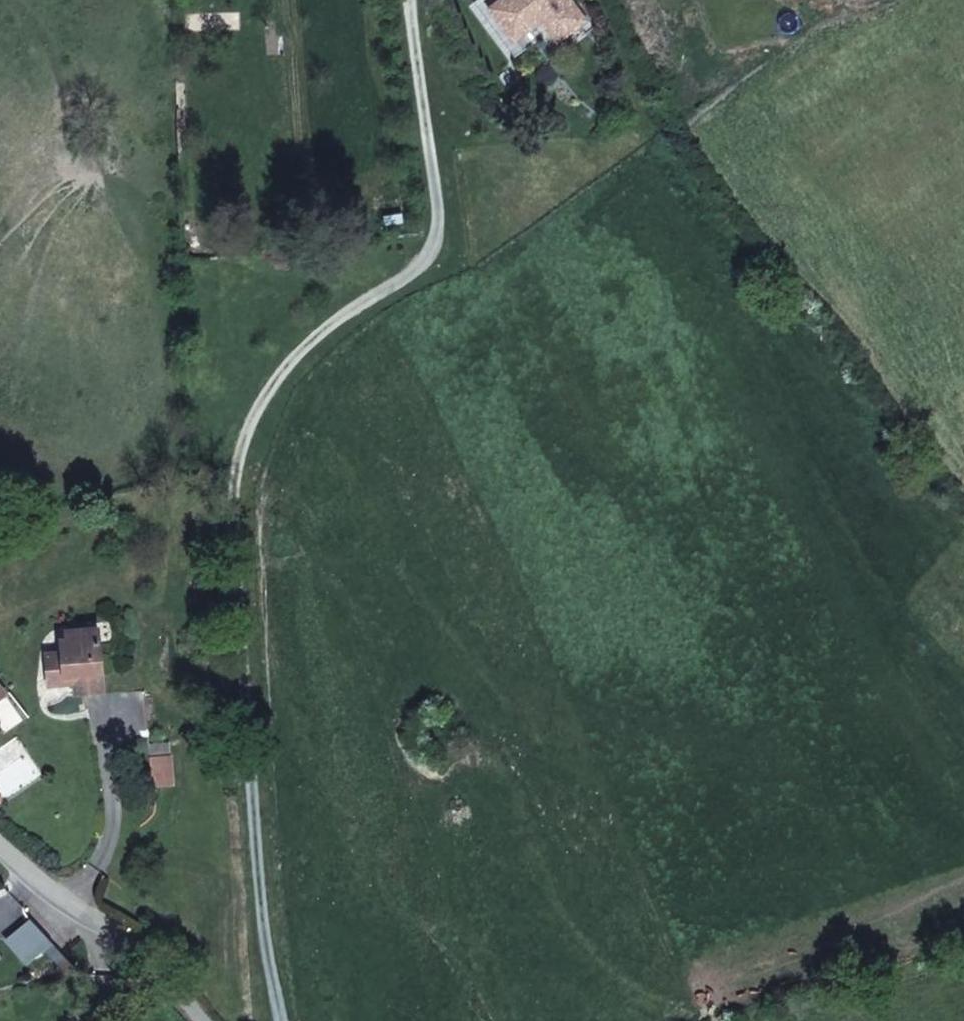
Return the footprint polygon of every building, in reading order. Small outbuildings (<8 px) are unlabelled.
[(473,2),(515,57),(544,35),(551,44),(576,24),(560,0),(476,0),(473,2)] [(66,630),(67,639),(68,651),(62,652),(46,653),(48,680),(65,679),(65,676),(81,674),(83,693),(104,691),(98,628),(66,630)] [(81,674),(65,676),(65,679),(48,680),(49,686),(73,684),(74,693),(83,693),(81,674)]
